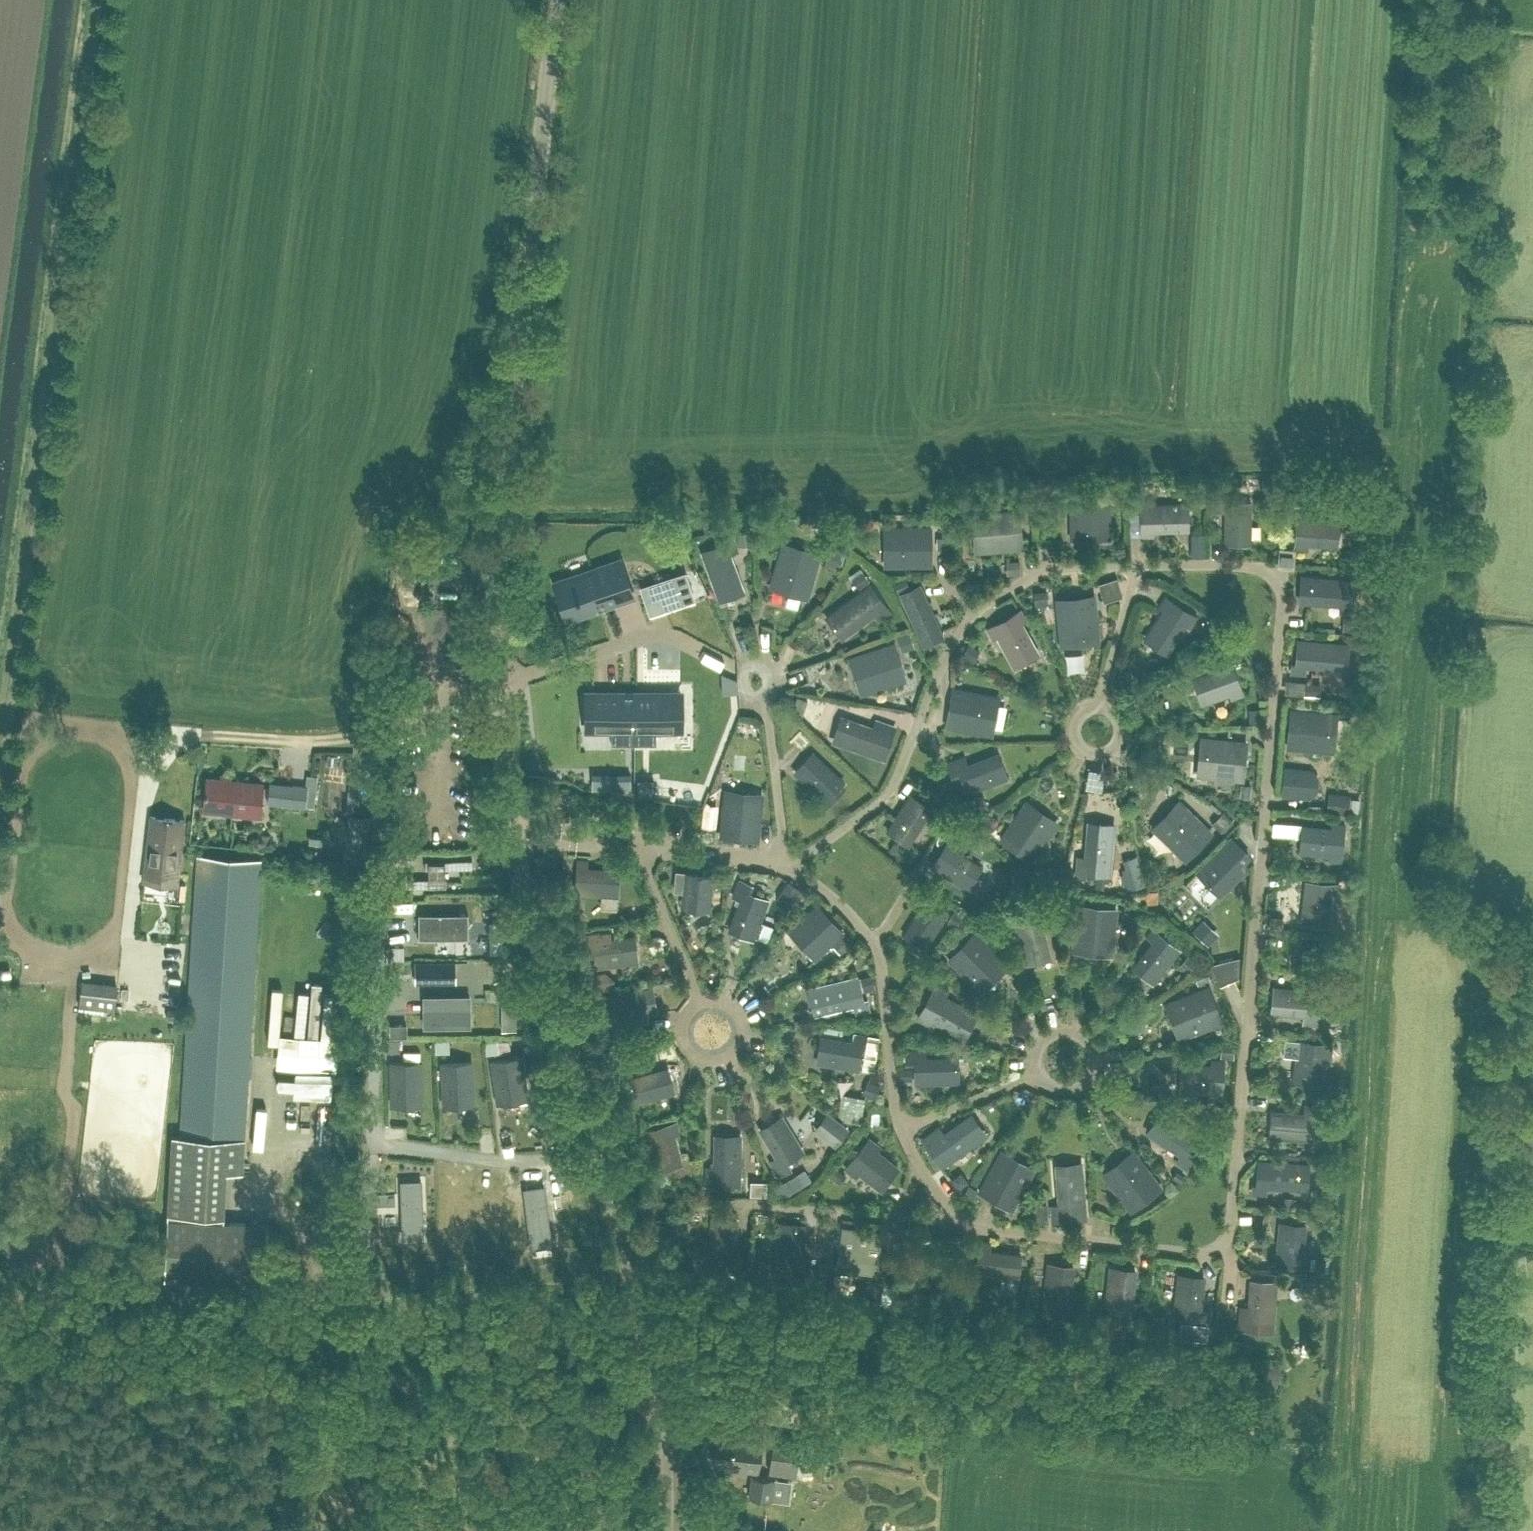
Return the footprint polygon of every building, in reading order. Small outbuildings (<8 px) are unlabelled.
[(1112,494),(1125,493),(1125,483),(1112,483),(1112,494)] [(1299,504),(1300,490),(1288,490),(1287,503),(1299,504)] [(1069,532),(1107,531),(1106,491),(1068,492),(1069,532)] [(1248,544),(1249,501),(1224,500),(1224,497),(1209,497),(1209,510),(1223,510),(1222,544),(1248,544)] [(1151,503),(1151,499),(1137,499),(1138,536),(1152,536),(1152,531),(1182,530),(1181,503),(1151,503)] [(1020,546),(1017,509),(979,513),(981,544),(1004,542),(1005,547),(1020,546)] [(1336,546),(1338,519),(1308,516),(1308,511),(1295,510),(1292,548),(1305,549),(1306,544),(1336,546)] [(889,565),(928,565),(929,565),(929,527),(889,527),(889,565)] [(752,545),(752,532),(738,531),(737,545),(752,545)] [(1190,533),(1190,554),(1204,554),(1204,533),(1190,533)] [(936,547),(949,546),(948,535),(936,535),(936,547)] [(717,592),(740,584),(729,554),(737,551),(731,537),(701,548),(717,592)] [(807,591),(818,553),(782,543),(772,581),(807,591)] [(838,565),(842,549),(828,545),(824,562),(838,565)] [(1006,573),(1020,572),(1019,558),(1005,559),(1006,573)] [(618,559),(556,581),(559,590),(562,599),(568,597),(575,595),(577,602),(581,612),(598,607),(597,604),(604,602),(605,604),(618,599),(616,594),(629,589),(624,577),(618,559)] [(858,588),(869,581),(860,568),(850,576),(858,588)] [(684,570),(662,578),(671,604),(693,597),(684,570)] [(1351,613),(1351,604),(1351,603),(1347,602),(1349,579),(1299,575),(1297,601),(1337,604),(1336,612),(1351,613)] [(897,591),(909,586),(905,576),(893,581),(897,591)] [(916,585),(899,594),(926,643),(943,634),(916,585)] [(878,619),(888,612),(869,586),(827,617),(841,636),(873,613),(878,619)] [(1034,604),(1048,603),(1046,589),(1033,590),(1034,604)] [(1058,639),(1096,635),(1092,595),(1054,599),(1058,639)] [(1188,627),(1195,616),(1164,595),(1156,607),(1161,610),(1144,635),(1168,650),(1184,625),(1188,627)] [(450,620),(451,609),(427,608),(427,620),(450,620)] [(1034,648),(1019,621),(1024,619),(1018,608),(986,626),(992,636),(996,634),(1008,655),(1021,648),(1024,653),(1034,648)] [(1206,636),(1223,623),(1214,613),(1198,626),(1206,636)] [(1356,631),(1358,616),(1342,615),(1341,630),(1356,631)] [(901,650),(914,646),(909,631),(896,635),(901,650)] [(1344,668),(1346,644),(1346,643),(1296,639),(1294,662),(1290,662),(1289,672),(1304,673),(1304,665),(1344,668)] [(972,661),(980,648),(969,641),(961,654),(972,661)] [(867,689),(904,677),(893,642),(856,654),(867,689)] [(1229,699),(1242,694),(1229,659),(1216,663),(1218,668),(1190,678),(1199,704),(1228,694),(1229,699)] [(1319,694),(1320,682),(1304,681),(1303,693),(1319,694)] [(593,693),(593,727),(611,727),(611,742),(633,742),(633,689),(623,689),(623,693),(593,693)] [(633,689),(633,742),(656,742),(656,727),(673,727),(673,693),(644,693),(644,689),(633,689)] [(985,727),(991,696),(953,689),(946,725),(961,728),(962,722),(985,727)] [(800,714),(806,697),(796,693),(791,706),(800,714)] [(870,717),(873,708),(863,705),(860,713),(870,717)] [(1248,721),(1260,720),(1259,707),(1247,708),(1248,721)] [(1289,709),(1285,747),(1325,750),(1333,751),(1337,713),(1329,712),(1289,709)] [(873,728),(846,719),(838,742),(884,757),(894,727),(875,721),(873,728)] [(797,743),(810,752),(817,742),(804,733),(797,743)] [(149,745),(143,734),(131,740),(137,751),(149,745)] [(1241,779),(1245,741),(1204,737),(1200,775),(1241,779)] [(738,761),(744,748),(733,744),(728,756),(738,761)] [(336,764),(338,755),(327,753),(326,763),(336,764)] [(842,787),(838,784),(842,780),(812,753),(796,771),(818,791),(823,785),(834,795),(842,787)] [(1003,770),(997,753),(967,764),(964,756),(948,762),(952,773),(960,770),(967,790),(991,781),(988,775),(1003,770)] [(1307,795),(1309,795),(1317,788),(1318,777),(1311,770),(1309,769),(1285,767),(1282,793),(1307,795)] [(629,772),(610,772),(610,788),(629,788),(629,772)] [(313,804),(316,775),(306,774),(305,785),(269,780),(267,800),(305,805),(305,804),(313,804)] [(259,813),(262,781),(205,776),(202,807),(259,813)] [(637,779),(637,795),(653,795),(653,779),(637,779)] [(1249,796),(1250,783),(1240,782),(1239,795),(1249,796)] [(1347,813),(1349,793),(1328,791),(1326,811),(1347,813)] [(948,809),(955,799),(946,792),(939,802),(948,809)] [(931,818),(936,811),(909,794),(887,828),(907,841),(925,814),(931,818)] [(757,838),(759,822),(753,822),(756,799),(725,796),(721,834),(757,838)] [(716,826),(718,804),(704,802),(702,824),(716,826)] [(1185,859),(1211,831),(1183,803),(1156,831),(1185,859)] [(1032,858),(1054,826),(1028,809),(1015,828),(1011,825),(1002,838),(1032,858)] [(1220,830),(1232,818),(1223,809),(1211,821),(1220,830)] [(176,881),(183,817),(149,813),(142,877),(176,881)] [(370,815),(348,813),(344,856),(365,858),(370,815)] [(1108,875),(1112,823),(1087,821),(1083,860),(1075,860),(1074,876),(1084,877),(1084,873),(1108,875)] [(1340,861),(1344,824),(1330,822),(1329,827),(1299,824),(1297,852),(1327,855),(1326,860),(1340,861)] [(268,843),(268,832),(261,832),(260,843),(268,843)] [(966,888),(979,867),(953,850),(957,843),(948,837),(930,866),(966,888)] [(1220,894),(1242,871),(1236,865),(1248,854),(1230,837),(1197,871),(1220,894)] [(243,1137),(260,857),(196,853),(179,1133),(172,1132),(164,1276),(264,1283),(267,1223),(224,1217),(227,1171),(241,1172),(243,1137)] [(450,871),(451,855),(405,855),(404,882),(443,882),(443,871),(450,871)] [(1127,871),(1120,873),(1125,889),(1145,883),(1136,855),(1123,859),(1127,871)] [(616,896),(617,870),(585,868),(586,860),(576,860),(574,893),(616,896)] [(1059,878),(1062,866),(1048,863),(1045,875),(1059,878)] [(1069,883),(1071,865),(1065,864),(1063,882),(1069,883)] [(674,888),(685,889),(683,906),(705,908),(708,875),(676,872),(674,888)] [(1108,889),(1109,875),(1096,874),(1094,888),(1108,889)] [(798,901),(805,890),(787,879),(775,895),(790,905),(794,899),(798,901)] [(751,939),(752,938),(767,900),(747,892),(750,884),(738,880),(731,897),(739,900),(728,930),(751,939)] [(1337,893),(1338,883),(1304,880),(1300,922),(1326,924),(1329,893),(1337,893)] [(1065,905),(1066,891),(1052,891),(1052,905),(1065,905)] [(456,918),(456,902),(410,902),(410,929),(448,929),(448,918),(456,918)] [(1023,963),(1048,957),(1039,919),(1047,917),(1044,903),(1034,905),(1035,909),(1012,915),(1023,963)] [(925,946),(947,912),(935,904),(929,913),(919,907),(903,932),(925,946)] [(1110,948),(1115,908),(1077,904),(1072,944),(1110,948)] [(818,955),(842,933),(815,905),(792,927),(818,955)] [(955,925),(963,913),(954,908),(947,920),(955,925)] [(1135,926),(1136,912),(1120,911),(1119,924),(1135,926)] [(1283,917),(1270,915),(1269,925),(1282,927),(1283,917)] [(986,936),(996,926),(988,917),(977,928),(986,936)] [(1208,943),(1218,931),(1202,917),(1192,928),(1208,943)] [(1336,935),(1336,925),(1326,925),(1325,934),(1336,935)] [(1151,982),(1177,949),(1151,928),(1145,936),(1151,941),(1131,966),(1151,982)] [(975,987),(1002,961),(1002,960),(974,932),(947,959),(975,987)] [(581,935),(586,969),(594,967),(636,962),(633,936),(601,941),(600,933),(590,934),(581,935)] [(840,952),(849,944),(841,936),(833,944),(840,952)] [(1320,968),(1323,942),(1297,940),(1294,966),(1320,968)] [(387,945),(387,958),(403,958),(403,944),(387,945)] [(462,965),(462,949),(416,949),(416,976),(454,976),(454,965),(462,965)] [(1188,971),(1197,959),(1187,952),(1178,964),(1188,971)] [(1220,985),(1238,977),(1240,956),(1210,963),(1220,985)] [(1197,983),(1209,978),(1205,967),(1193,972),(1197,983)] [(589,991),(615,987),(614,979),(606,970),(587,973),(589,991)] [(863,989),(874,986),(871,973),(859,976),(863,989)] [(862,1000),(856,978),(856,977),(807,989),(813,1014),(852,1004),(854,1012),(868,1009),(865,999),(862,1000)] [(115,1010),(119,983),(83,978),(79,1004),(115,1010)] [(963,1023),(956,1019),(963,1006),(944,995),(946,991),(936,985),(918,1016),(929,1022),(931,1018),(957,1032),(963,1023)] [(1183,1036),(1220,1021),(1206,986),(1169,1001),(1183,1036)] [(1319,1024),(1320,1011),(1312,1010),(1314,990),(1273,986),(1270,1011),(1301,1014),(1301,1022),(1319,1024)] [(653,1012),(648,987),(600,995),(604,1020),(653,1012)] [(423,996),(424,1023),(462,1023),(462,1012),(470,1012),(469,996),(423,996)] [(178,1018),(179,1008),(170,1007),(169,1017),(178,1018)] [(1340,1036),(1342,1020),(1330,1020),(1329,1035),(1340,1036)] [(611,1034),(609,1021),(596,1024),(599,1036),(611,1034)] [(406,1036),(406,1022),(390,1023),(390,1036),(406,1036)] [(857,1069),(863,1036),(852,1034),(851,1042),(820,1037),(815,1062),(857,1069)] [(1329,1053),(1330,1043),(1297,1039),(1292,1081),(1317,1084),(1321,1053),(1329,1053)] [(1233,1056),(1234,1042),(1221,1041),(1219,1055),(1233,1056)] [(924,1057),(924,1049),(904,1050),(905,1062),(913,1062),(914,1083),(957,1081),(956,1056),(924,1057)] [(617,1066),(629,1064),(627,1052),(615,1055),(617,1066)] [(525,1096),(520,1056),(492,1060),(497,1100),(525,1096)] [(1221,1098),(1224,1060),(1210,1059),(1210,1064),(1180,1062),(1177,1089),(1207,1092),(1207,1097),(1221,1098)] [(472,1101),(470,1061),(442,1063),(444,1102),(472,1101)] [(420,1062),(392,1062),(392,1102),(420,1102),(420,1062)] [(900,1078),(911,1078),(911,1066),(899,1066),(900,1078)] [(637,1102),(646,1100),(671,1093),(664,1067),(639,1074),(630,1077),(637,1102)] [(319,1109),(321,1070),(284,1068),(283,1074),(266,1073),(265,1097),(286,1098),(285,1111),(307,1112),(307,1109),(319,1109)] [(335,1113),(334,1073),(324,1073),(326,1113),(335,1113)] [(874,1096),(879,1083),(867,1078),(862,1092),(874,1096)] [(1330,1091),(1332,1082),(1325,1080),(1323,1090),(1330,1091)] [(1310,1139),(1313,1105),(1303,1105),(1302,1113),(1270,1110),(1269,1136),(1310,1139)] [(1186,1168),(1191,1160),(1188,1158),(1201,1138),(1160,1110),(1146,1131),(1178,1153),(1174,1160),(1186,1168)] [(834,1142),(846,1128),(826,1113),(815,1127),(834,1142)] [(777,1176),(788,1169),(784,1162),(802,1151),(780,1116),(758,1129),(775,1156),(768,1160),(777,1176)] [(981,1136),(967,1117),(944,1133),(939,1126),(923,1138),(942,1164),(981,1136)] [(679,1157),(673,1134),(679,1133),(676,1121),(640,1130),(643,1142),(648,1140),(656,1169),(666,1166),(665,1161),(679,1157)] [(738,1177),(739,1135),(714,1134),(713,1166),(705,1166),(705,1184),(717,1184),(718,1176),(738,1177)] [(869,1138),(846,1166),(856,1173),(859,1169),(881,1187),(897,1167),(875,1149),(879,1145),(869,1138)] [(636,1160),(648,1157),(645,1143),(632,1146),(636,1160)] [(1011,1209),(1030,1174),(997,1155),(977,1191),(1011,1209)] [(1129,1210),(1160,1187),(1135,1155),(1105,1178),(1129,1210)] [(1305,1188),(1307,1163),(1257,1159),(1255,1183),(1251,1182),(1250,1192),(1265,1193),(1266,1185),(1305,1188)] [(839,1182),(846,1174),(835,1165),(828,1173),(839,1182)] [(1181,1183),(1188,1173),(1175,1165),(1169,1174),(1181,1183)] [(1051,1219),(1085,1216),(1081,1170),(1056,1172),(1058,1203),(1050,1204),(1051,1219)] [(951,1178),(958,1187),(967,1181),(960,1172),(951,1178)] [(780,1197),(792,1190),(786,1178),(774,1185),(780,1197)] [(750,1180),(750,1194),(765,1194),(766,1181),(750,1180)] [(396,1190),(396,1228),(423,1229),(424,1183),(408,1182),(408,1190),(396,1190)] [(972,1198),(977,1187),(968,1183),(963,1193),(972,1198)] [(534,1201),(523,1203),(529,1241),(556,1236),(548,1191),(533,1194),(534,1201)] [(1032,1221),(1047,1221),(1047,1202),(1032,1202),(1032,1221)] [(657,1231),(676,1230),(675,1212),(656,1213),(657,1231)] [(741,1261),(742,1251),(734,1250),(736,1219),(710,1217),(708,1259),(725,1260),(739,1261),(741,1261)] [(351,1243),(363,1244),(365,1223),(354,1222),(351,1243)] [(1308,1267),(1308,1266),(1309,1256),(1301,1255),(1304,1224),(1278,1222),(1274,1263),(1308,1267)] [(808,1267),(809,1257),(801,1256),(803,1225),(778,1223),(775,1264),(808,1267)] [(878,1272),(881,1236),(842,1233),(838,1272),(859,1274),(860,1270),(878,1272)] [(1017,1279),(1020,1255),(1020,1254),(989,1250),(990,1242),(979,1241),(975,1274),(1017,1279)] [(945,1284),(948,1258),(923,1255),(919,1281),(945,1284)] [(1323,1272),(1325,1257),(1313,1256),(1312,1271),(1323,1272)] [(723,1281),(738,1282),(739,1261),(725,1260),(723,1281)] [(1074,1320),(1076,1305),(1068,1304),(1072,1265),(1047,1262),(1041,1312),(1065,1315),(1065,1319),(1074,1320)] [(1138,1311),(1139,1301),(1131,1300),(1134,1269),(1109,1266),(1104,1308),(1138,1311)] [(899,1280),(900,1270),(884,1268),(882,1278),(899,1280)] [(1206,1319),(1207,1308),(1199,1308),(1203,1276),(1177,1273),(1173,1315),(1206,1319)] [(977,1298),(979,1279),(968,1278),(967,1297),(977,1298)] [(1272,1322),(1275,1281),(1249,1279),(1247,1310),(1239,1310),(1238,1328),(1251,1329),(1251,1321),(1272,1322)] [(1182,1319),(1180,1335),(1207,1338),(1209,1322),(1182,1319)] [(1279,1363),(1267,1362),(1265,1377),(1277,1378),(1279,1363)] [(1316,1374),(1317,1362),(1307,1362),(1306,1374),(1316,1374)] [(796,1475),(800,1435),(773,1431),(768,1471),(796,1475)] [(756,1470),(761,1438),(717,1432),(713,1460),(729,1462),(728,1466),(756,1470)] [(771,1498),(774,1477),(751,1474),(748,1494),(771,1498)]
